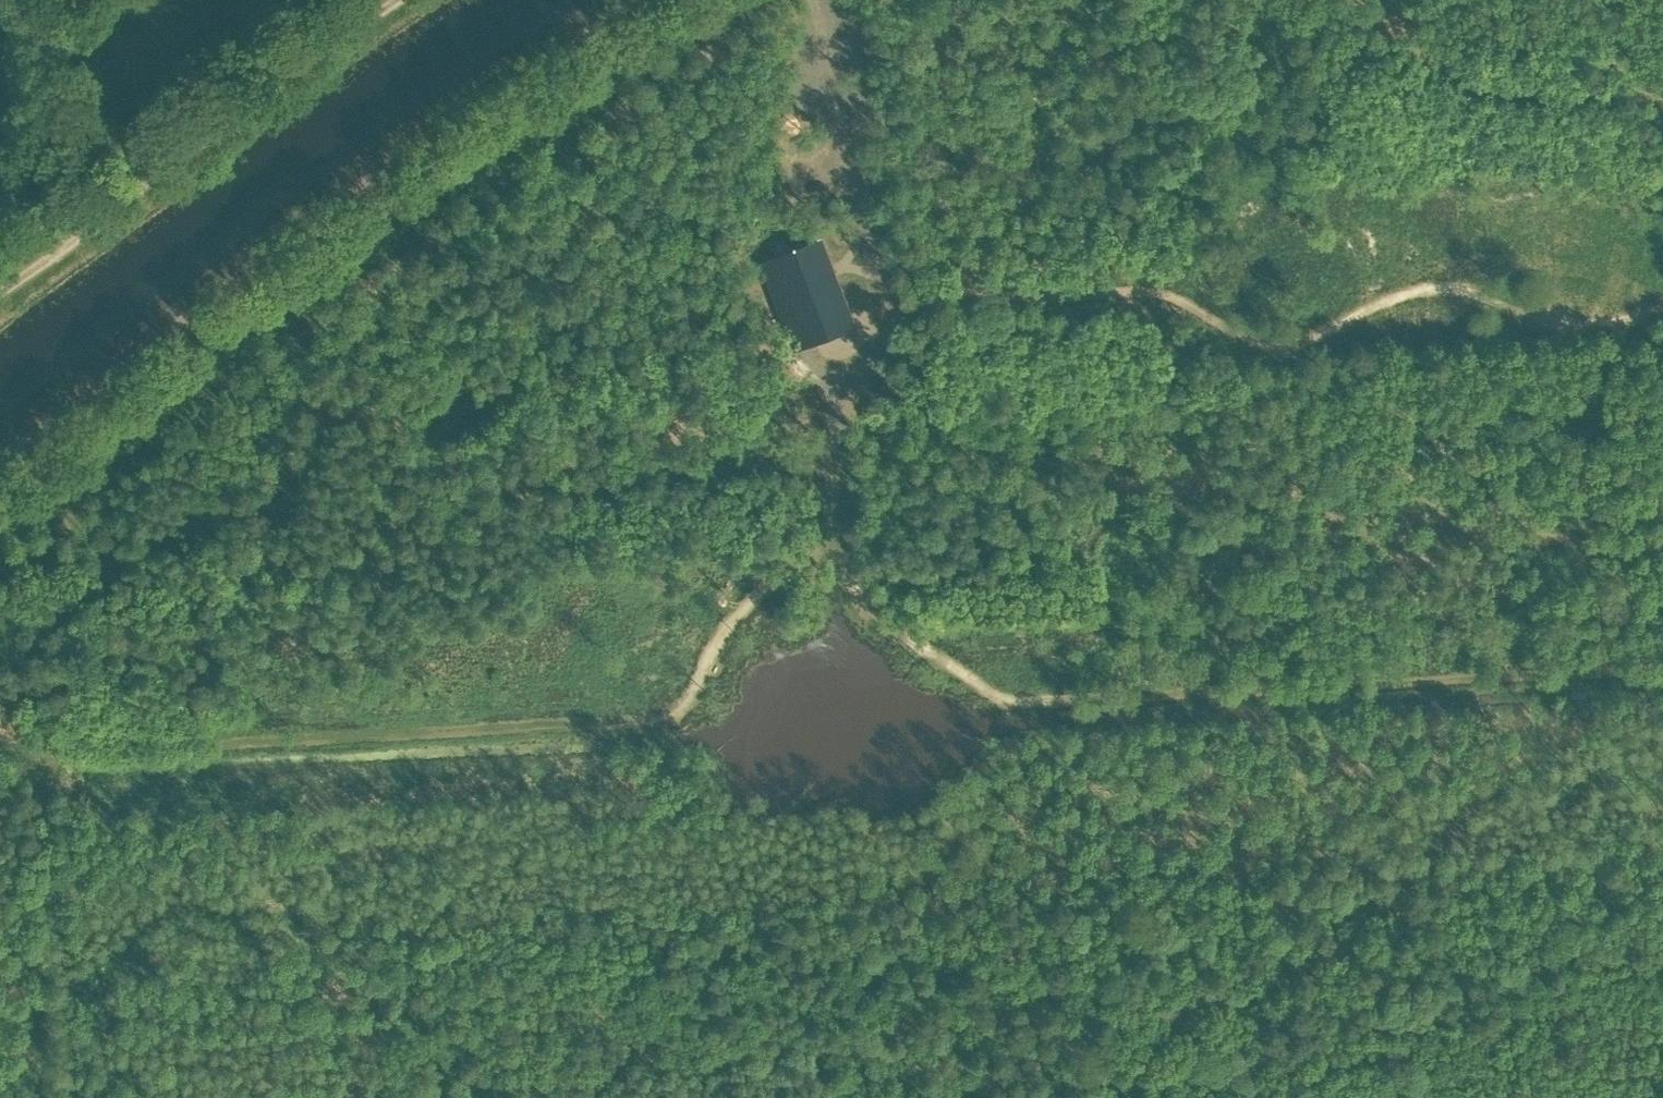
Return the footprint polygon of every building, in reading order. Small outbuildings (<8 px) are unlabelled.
[(816,246),(816,287),(914,287),(914,246),(816,246)]
